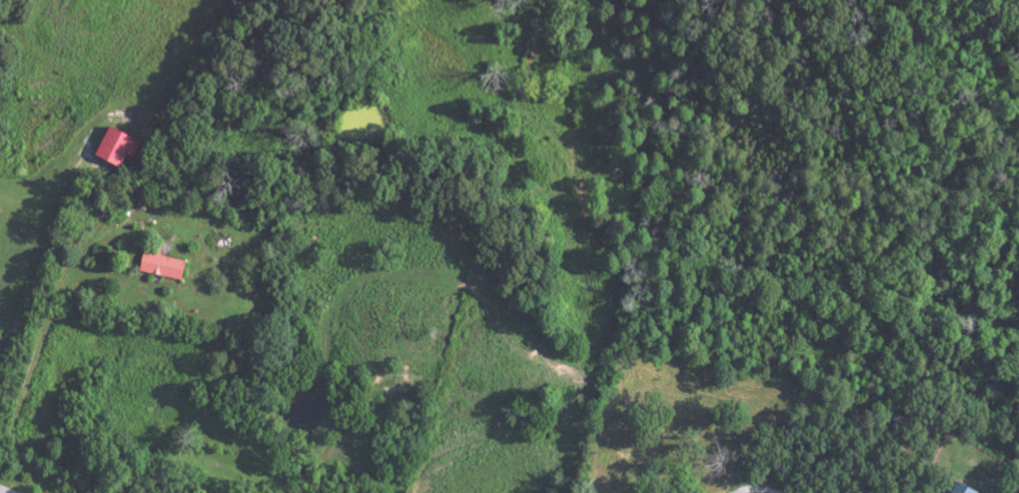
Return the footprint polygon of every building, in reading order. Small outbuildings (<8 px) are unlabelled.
[(94,157),(120,169),(126,155),(134,159),(141,143),(107,127),(94,157)] [(160,258),(161,249),(144,246),(140,274),(182,280),(185,262),(160,258)]
